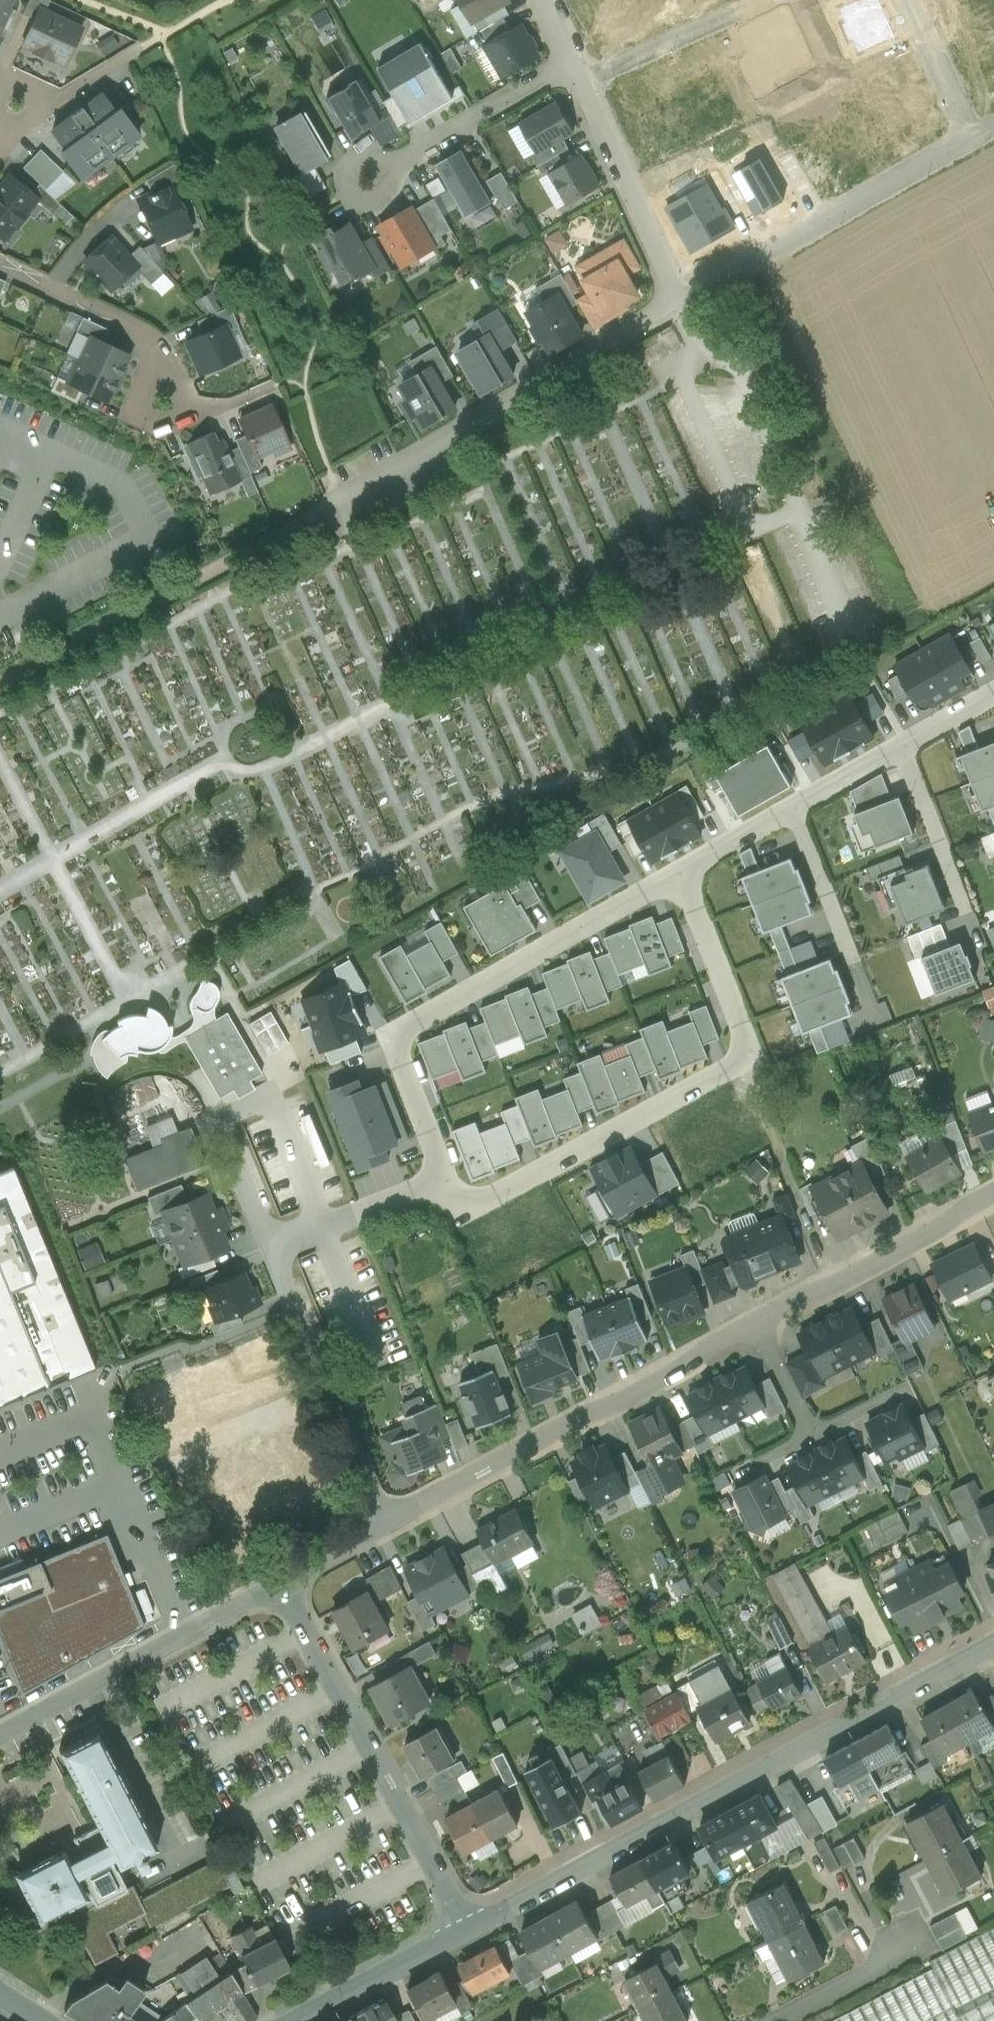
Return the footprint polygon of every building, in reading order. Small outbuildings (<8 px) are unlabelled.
[(3,22),(6,15),(4,15),(11,0),(0,0),(0,20),(3,22)] [(49,0),(29,0),(22,14),(34,20),(39,9),(45,11),(50,0),(49,0)] [(472,22),(503,4),(509,0),(459,0),(472,22)] [(503,4),(473,22),(478,32),(479,32),(504,17),(504,18),(510,15),(503,4)] [(45,11),(39,9),(34,20),(22,45),(34,50),(33,52),(52,61),(53,59),(64,65),(81,28),(45,11)] [(504,17),(479,32),(478,32),(473,35),(481,49),(481,50),(487,47),(486,46),(512,31),(504,18),(504,17)] [(512,31),(486,46),(487,47),(481,50),(481,49),(475,52),(493,82),(503,76),(504,77),(539,57),(521,26),(512,31)] [(421,43),(378,68),(394,96),(410,124),(422,117),(424,120),(466,96),(460,86),(450,92),(430,59),(433,58),(427,48),(425,49),(421,43)] [(357,80),(326,98),(350,140),(371,128),(381,122),(375,111),(357,80)] [(61,152),(80,178),(138,135),(119,110),(115,112),(101,95),(82,107),(70,116),(51,132),(65,149),(61,152)] [(410,124),(394,96),(384,102),(386,105),(402,133),(424,120),(422,117),(410,124)] [(557,104),(521,125),(537,152),(537,153),(563,138),(574,132),(557,104)] [(402,133),(386,105),(375,111),(381,122),(371,128),(382,146),(402,134),(402,133)] [(329,156),(304,111),(275,128),(301,172),(310,167),(329,156)] [(563,138),(537,153),(537,152),(531,155),(538,167),(559,155),(569,149),(563,138)] [(481,184),(462,151),(438,165),(467,216),(491,202),(490,201),(497,197),(488,180),(481,184)] [(559,155),(538,167),(544,177),(550,174),(565,165),(559,155)] [(565,165),(550,174),(568,204),(599,187),(581,156),(565,165)] [(174,164),(145,181),(151,195),(171,186),(174,192),(185,187),(174,164)] [(310,167),(301,172),(301,173),(290,179),(302,201),(323,189),(310,167)] [(502,172),(488,180),(497,197),(505,210),(519,202),(502,172)] [(437,175),(425,183),(435,198),(447,191),(437,175)] [(9,176),(0,187),(0,237),(3,239),(16,226),(26,214),(25,213),(36,200),(36,199),(30,194),(9,176)] [(61,206),(39,184),(30,194),(36,199),(36,200),(52,215),(61,206)] [(151,195),(138,201),(157,242),(174,234),(177,235),(185,231),(187,228),(190,227),(174,192),(171,186),(151,195)] [(434,199),(413,211),(435,248),(434,249),(435,250),(446,244),(442,236),(452,230),(434,199)] [(411,208),(380,226),(404,266),(434,249),(435,248),(413,211),(411,208)] [(349,224),(331,235),(328,229),(317,236),(324,248),(318,251),(330,271),(335,268),(344,283),(353,277),(355,280),(374,269),(375,268),(361,244),(349,224)] [(560,229),(545,235),(551,250),(566,244),(560,229)] [(127,257),(110,237),(85,260),(111,290),(136,268),(137,267),(127,257)] [(391,268),(373,237),(361,244),(375,268),(374,269),(378,276),(391,268)] [(624,242),(582,266),(580,267),(581,269),(588,280),(587,280),(585,281),(586,282),(604,313),(604,314),(636,296),(638,295),(637,294),(619,264),(630,257),(632,256),(631,255),(624,244),(624,242)] [(163,273),(139,246),(127,257),(137,267),(136,268),(150,284),(163,273)] [(561,274),(537,288),(545,302),(558,295),(567,310),(579,303),(561,274)] [(545,302),(528,312),(536,325),(533,327),(542,342),(545,340),(552,353),(582,336),(567,310),(558,295),(545,302)] [(237,303),(229,307),(233,314),(241,311),(237,303)] [(229,307),(196,321),(202,334),(224,325),(227,332),(238,327),(233,314),(229,307)] [(518,341),(500,310),(473,326),(481,339),(489,334),(499,352),(518,341)] [(110,331),(82,318),(76,331),(76,332),(89,338),(89,336),(104,343),(110,331)] [(202,334),(186,341),(201,374),(238,357),(227,332),(224,325),(202,334)] [(104,343),(89,336),(89,338),(76,332),(66,354),(78,360),(119,379),(122,373),(120,372),(129,355),(104,343)] [(481,339),(458,352),(482,394),(513,376),(499,352),(489,334),(481,339)] [(437,346),(410,362),(418,376),(431,368),(440,384),(454,376),(437,346)] [(119,379),(78,360),(68,382),(67,383),(82,390),(106,402),(115,384),(117,385),(119,379)] [(418,376),(402,385),(409,399),(403,402),(412,418),(417,415),(424,428),(455,410),(440,384),(431,368),(418,376)] [(68,382),(57,377),(50,391),(76,403),(82,390),(67,383),(68,382)] [(261,411),(239,421),(246,435),(255,457),(256,457),(272,449),(274,454),(289,448),(272,410),(262,415),(261,411)] [(212,433),(182,446),(189,462),(195,460),(210,494),(240,481),(227,452),(225,449),(223,445),(218,447),(212,433)] [(255,457),(246,435),(235,440),(238,447),(249,473),(261,468),(256,457),(255,457)] [(249,473),(238,447),(227,452),(240,481),(247,497),(257,492),(250,476),(251,476),(249,473)] [(950,635),(923,651),(949,697),(965,687),(959,677),(970,670),(950,635)] [(923,651),(895,666),(899,674),(888,680),(899,699),(900,698),(910,693),(915,702),(927,695),(933,706),(949,697),(923,651)] [(973,724),(958,729),(964,750),(979,745),(973,724)] [(961,755),(972,783),(993,774),(993,742),(961,755)] [(972,783),(983,811),(993,806),(993,774),(972,783)] [(900,796),(855,814),(863,836),(870,833),(876,847),(914,833),(901,800),(900,796)] [(622,877),(597,832),(568,848),(562,852),(589,901),(605,892),(603,888),(622,877)] [(791,858),(742,877),(753,905),(805,885),(799,868),(796,869),(791,858)] [(908,879),(891,886),(901,909),(900,909),(906,924),(933,914),(945,909),(942,900),(932,874),(928,865),(924,867),(905,874),(908,879)] [(517,906),(505,884),(465,906),(492,954),(537,930),(522,903),(517,906)] [(805,885),(753,905),(764,933),(813,914),(809,902),(812,901),(805,885)] [(652,915),(629,924),(631,929),(605,939),(619,974),(645,964),(649,975),(672,966),(652,915)] [(907,963),(921,999),(935,994),(921,959),(950,947),(941,923),(906,936),(915,959),(907,963)] [(407,1006),(429,994),(426,989),(451,976),(432,943),(408,956),(402,946),(381,958),(407,1006)] [(950,947),(921,959),(935,994),(936,996),(973,981),(969,969),(971,968),(966,955),(964,956),(959,944),(950,947)] [(589,949),(567,958),(568,963),(543,973),(557,1009),(583,998),(587,1009),(610,1000),(589,949)] [(831,959),(782,978),(792,1006),(845,985),(838,969),(835,970),(831,959)] [(845,985),(792,1006),(803,1034),(852,1014),(848,1003),(851,1002),(845,985)] [(991,1012),(993,1011),(993,988),(992,985),(982,989),(991,1012)] [(529,986),(506,994),(508,999),(481,1008),(494,1044),(520,1035),(524,1046),(547,1038),(529,986)] [(149,1045),(166,1035),(148,1004),(96,1033),(115,1065),(149,1045)] [(208,1011),(214,1022),(184,1040),(219,1098),(261,1073),(220,1004),(208,1011)] [(271,1010),(249,1022),(267,1056),(289,1044),(271,1010)] [(214,1022),(208,1011),(166,1035),(149,1045),(155,1056),(184,1040),(214,1022)] [(993,1039),(993,1019),(985,1017),(980,1035),(993,1039)] [(660,1079),(683,1071),(681,1066),(707,1056),(693,1021),(667,1031),(663,1020),(640,1028),(660,1079)] [(467,1022),(444,1030),(446,1035),(420,1045),(434,1080),(460,1070),(464,1081),(487,1073),(467,1022)] [(598,1114),(621,1105),(619,1101),(645,1091),(631,1055),(605,1065),(601,1054),(579,1063),(598,1114)] [(151,1078),(131,1086),(139,1105),(158,1097),(151,1078)] [(363,1078),(329,1091),(362,1176),(397,1162),(393,1151),(409,1145),(384,1081),(366,1088),(363,1078)] [(534,1149),(556,1140),(555,1136),(581,1126),(567,1090),(541,1100),(537,1089),(514,1098),(534,1149)] [(967,1149),(949,1103),(938,1108),(945,1126),(943,1127),(954,1154),(967,1149)] [(972,1113),(986,1151),(993,1149),(993,1104),(972,1113)] [(170,1117),(145,1127),(153,1149),(163,1145),(161,1140),(177,1134),(170,1117)] [(472,1182),(495,1173),(493,1169),(519,1159),(505,1123),(479,1133),(475,1122),(452,1131),(472,1182)] [(177,1134),(161,1140),(163,1145),(174,1174),(202,1163),(189,1129),(177,1134)] [(871,1136),(852,1146),(861,1163),(871,1181),(872,1181),(885,1173),(871,1136)] [(941,1139),(925,1148),(917,1136),(901,1145),(909,1158),(928,1190),(960,1172),(941,1139)] [(153,1149),(125,1160),(137,1189),(174,1174),(163,1145),(153,1149)] [(592,1168),(618,1216),(658,1195),(641,1163),(632,1147),(592,1168)] [(678,1184),(661,1152),(641,1163),(658,1195),(678,1184)] [(742,1169),(758,1182),(769,1168),(753,1156),(742,1169)] [(814,1188),(813,1189),(823,1208),(839,1239),(889,1212),(872,1181),(871,1181),(861,1163),(814,1188)] [(96,1365),(17,1165),(0,1172),(0,1403),(96,1365)] [(811,1183),(800,1189),(810,1215),(823,1208),(813,1189),(814,1188),(811,1183)] [(180,1184),(147,1198),(154,1215),(162,1212),(165,1210),(187,1201),(180,1184)] [(187,1201),(165,1210),(162,1212),(173,1239),(224,1219),(219,1209),(212,1212),(205,1194),(187,1201)] [(787,1194),(773,1200),(780,1216),(783,1215),(785,1221),(796,1216),(787,1194)] [(760,1226),(736,1236),(733,1235),(727,1237),(724,1243),(727,1249),(729,1251),(742,1284),(743,1285),(747,1287),(755,1284),(757,1280),(756,1278),(791,1265),(790,1263),(800,1259),(785,1221),(783,1215),(780,1216),(760,1224),(760,1226)] [(224,1219),(173,1239),(183,1266),(190,1263),(227,1248),(220,1232),(228,1229),(224,1219)] [(75,1247),(83,1267),(103,1260),(95,1240),(75,1247)] [(975,1246),(953,1257),(952,1255),(933,1265),(951,1299),(992,1278),(975,1246)] [(702,1269),(694,1250),(681,1255),(686,1268),(687,1267),(695,1288),(707,1283),(702,1270),(702,1269)] [(702,1269),(702,1270),(707,1283),(715,1303),(736,1294),(734,1287),(742,1284),(734,1264),(726,1267),(723,1261),(702,1269)] [(183,1266),(178,1268),(182,1279),(194,1274),(190,1263),(183,1266)] [(686,1268),(667,1275),(670,1282),(654,1288),(668,1324),(684,1318),(684,1320),(702,1313),(695,1297),(698,1296),(695,1288),(687,1267),(686,1268)] [(202,1287),(215,1319),(255,1303),(243,1271),(202,1287)] [(639,1283),(625,1289),(629,1297),(631,1296),(641,1321),(652,1317),(639,1283)] [(915,1284),(884,1299),(903,1338),(905,1343),(911,1340),(917,1337),(919,1330),(933,1323),(915,1284)] [(629,1297),(606,1306),(625,1353),(638,1348),(637,1344),(648,1340),(641,1321),(631,1296),(629,1297)] [(584,1314),(582,1315),(592,1341),(600,1359),(611,1355),(613,1358),(625,1353),(606,1306),(584,1314)] [(592,1341),(582,1315),(584,1314),(581,1307),(568,1312),(578,1337),(581,1345),(592,1341)] [(853,1308),(833,1318),(832,1316),(827,1319),(849,1364),(873,1352),(874,1351),(862,1326),(853,1308)] [(879,1318),(862,1326),(874,1351),(873,1352),(877,1359),(895,1350),(892,1343),(879,1318)] [(849,1364),(827,1319),(820,1322),(821,1324),(799,1335),(808,1353),(821,1378),(822,1378),(849,1364)] [(558,1332),(552,1335),(552,1334),(539,1339),(540,1343),(541,1343),(545,1354),(537,1357),(536,1357),(519,1364),(522,1371),(534,1401),(540,1398),(541,1399),(553,1394),(552,1392),(551,1389),(555,1387),(577,1378),(577,1376),(563,1343),(558,1332)] [(581,1345),(578,1337),(563,1343),(577,1376),(591,1371),(581,1345)] [(924,1368),(911,1340),(905,1343),(903,1338),(892,1343),(895,1350),(907,1376),(924,1368)] [(271,1342),(188,1375),(186,1371),(137,1390),(163,1457),(212,1438),(207,1425),(292,1391),(272,1341),(270,1342),(271,1342)] [(498,1343),(473,1353),(481,1374),(494,1369),(497,1378),(510,1373),(498,1343)] [(808,1353),(787,1364),(803,1396),(825,1385),(822,1378),(821,1378),(808,1353)] [(745,1367),(732,1373),(732,1371),(730,1372),(730,1373),(725,1375),(723,1376),(716,1380),(736,1420),(752,1412),(752,1410),(763,1405),(764,1404),(755,1385),(745,1367)] [(481,1374),(459,1383),(465,1397),(461,1398),(468,1415),(472,1414),(478,1428),(512,1414),(508,1405),(509,1405),(505,1393),(504,1394),(497,1378),(494,1369),(481,1374)] [(770,1378),(755,1385),(764,1404),(763,1405),(770,1418),(786,1410),(770,1378)] [(716,1380),(709,1383),(708,1383),(707,1383),(707,1384),(702,1387),(702,1386),(700,1387),(701,1389),(688,1395),(697,1414),(708,1434),(709,1434),(736,1420),(716,1380)] [(422,1396),(402,1404),(407,1416),(426,1408),(427,1408),(422,1396)] [(427,1408),(426,1408),(439,1438),(450,1433),(446,1424),(438,1404),(427,1408)] [(904,1406),(868,1424),(886,1460),(898,1453),(900,1458),(923,1447),(924,1446),(911,1420),(904,1406)] [(407,1416),(406,1416),(411,1428),(390,1436),(387,1444),(391,1451),(390,1452),(395,1464),(392,1472),(395,1480),(403,1483),(411,1480),(414,1472),(437,1463),(428,1442),(439,1438),(426,1408),(407,1416)] [(661,1408),(630,1423),(653,1467),(683,1452),(671,1428),(661,1408)] [(925,1413),(911,1420),(924,1446),(923,1447),(926,1452),(940,1445),(925,1413)] [(708,1434),(697,1414),(682,1422),(682,1423),(694,1446),(698,1454),(714,1446),(709,1434),(708,1434)] [(458,1419),(446,1424),(450,1433),(457,1450),(469,1445),(458,1419)] [(682,1423),(671,1428),(683,1452),(694,1446),(682,1423)] [(845,1437),(833,1444),(832,1442),(830,1443),(825,1446),(824,1445),(822,1446),(823,1447),(816,1450),(836,1491),(864,1477),(865,1476),(855,1456),(845,1437)] [(606,1438),(569,1457),(588,1493),(625,1475),(606,1438)] [(694,1446),(683,1452),(690,1466),(701,1460),(698,1454),(694,1446)] [(836,1491),(816,1450),(809,1454),(809,1453),(807,1454),(807,1455),(802,1457),(800,1458),(801,1460),(788,1466),(798,1485),(808,1505),(809,1504),(836,1491)] [(882,1483),(866,1451),(855,1456),(865,1476),(864,1477),(870,1489),(882,1483)] [(765,1475),(734,1491),(749,1520),(749,1521),(748,1526),(764,1531),(766,1526),(767,1526),(785,1516),(784,1515),(768,1482),(765,1475)] [(786,1491),(779,1477),(768,1482),(784,1515),(795,1509),(786,1491)] [(808,1505),(798,1485),(786,1491),(795,1509),(802,1523),(815,1517),(809,1504),(808,1505)] [(898,1510),(866,1526),(876,1548),(909,1532),(898,1510)] [(518,1511),(479,1531),(485,1542),(495,1562),(496,1562),(535,1542),(518,1511)] [(961,1520),(948,1526),(959,1550),(972,1544),(961,1520)] [(139,1630),(103,1538),(0,1579),(0,1633),(25,1691),(139,1630)] [(495,1562),(485,1542),(462,1554),(472,1574),(495,1562)] [(444,1549),(409,1569),(429,1606),(465,1586),(444,1549)] [(944,1554),(884,1584),(892,1601),(891,1601),(901,1622),(908,1619),(914,1631),(933,1621),(933,1622),(945,1616),(945,1615),(963,1606),(958,1594),(964,1591),(954,1570),(952,1570),(944,1554)] [(495,1562),(472,1574),(478,1584),(488,1578),(497,1594),(508,1588),(496,1562),(495,1562)] [(834,1635),(795,1563),(773,1575),(812,1647),(834,1635)] [(391,1565),(367,1578),(378,1601),(402,1588),(391,1565)] [(670,1583),(676,1595),(688,1588),(682,1576),(670,1583)] [(367,1592),(333,1611),(354,1648),(387,1630),(367,1592)] [(592,1607),(575,1616),(586,1636),(603,1626),(592,1607)] [(793,1643),(780,1618),(768,1624),(780,1649),(793,1643)] [(812,1647),(809,1649),(826,1680),(865,1659),(848,1628),(834,1635),(812,1647)] [(429,1642),(410,1652),(417,1664),(436,1654),(429,1642)] [(410,1652),(384,1666),(390,1676),(408,1666),(409,1668),(417,1664),(410,1652)] [(787,1667),(780,1653),(767,1660),(765,1664),(771,1675),(787,1667)] [(390,1676),(373,1686),(394,1723),(429,1704),(409,1668),(408,1666),(390,1676)] [(771,1675),(758,1682),(771,1706),(773,1709),(802,1694),(787,1667),(771,1675)] [(722,1673),(694,1687),(704,1706),(699,1709),(715,1740),(749,1722),(733,1690),(732,1691),(722,1673)] [(691,1681),(676,1689),(679,1694),(689,1714),(699,1709),(704,1706),(694,1687),(691,1681)] [(771,1706),(759,1684),(747,1690),(759,1712),(771,1706)] [(948,1705),(968,1740),(993,1727),(993,1726),(993,1725),(980,1701),(974,1691),(948,1705)] [(679,1694),(647,1712),(660,1736),(691,1719),(689,1714),(679,1694)] [(993,1694),(980,1701),(993,1725),(993,1696),(993,1694)] [(968,1740),(948,1705),(923,1720),(933,1739),(942,1755),(944,1754),(968,1740)] [(912,1771),(887,1724),(856,1741),(877,1780),(881,1787),(911,1771),(912,1771)] [(437,1728),(406,1744),(423,1777),(454,1760),(437,1728)] [(62,1853),(16,1877),(39,1922),(80,1901),(88,1897),(77,1876),(110,1858),(114,1857),(119,1866),(133,1859),(139,1870),(148,1865),(143,1854),(157,1847),(152,1837),(159,1833),(152,1820),(145,1824),(145,1823),(144,1823),(98,1733),(97,1731),(59,1751),(60,1752),(107,1843),(67,1864),(62,1853)] [(677,1752),(670,1739),(664,1743),(670,1755),(671,1756),(677,1752)] [(942,1755),(933,1739),(921,1746),(935,1769),(948,1761),(944,1754),(942,1755)] [(856,1741),(826,1757),(841,1784),(849,1780),(855,1791),(877,1780),(856,1741)] [(551,1757),(565,1780),(577,1774),(561,1744),(548,1751),(551,1757)] [(677,1752),(671,1756),(681,1773),(690,1768),(680,1751),(677,1752)] [(518,1782),(504,1752),(493,1758),(508,1787),(518,1782)] [(670,1755),(640,1771),(656,1800),(686,1783),(681,1773),(671,1756),(670,1755)] [(526,1771),(556,1827),(582,1813),(565,1780),(551,1757),(526,1771)] [(585,1784),(607,1772),(602,1761),(580,1773),(585,1784)] [(932,1765),(918,1773),(924,1782),(937,1774),(932,1765)] [(450,1767),(429,1778),(434,1789),(456,1778),(450,1767)] [(607,1772),(585,1784),(595,1801),(601,1798),(600,1796),(620,1786),(611,1770),(607,1772)] [(456,1778),(434,1789),(442,1804),(457,1796),(466,1791),(458,1777),(456,1778)] [(824,1830),(791,1778),(777,1785),(796,1815),(810,1838),(824,1830)] [(877,1780),(855,1791),(866,1811),(887,1800),(881,1787),(877,1780)] [(620,1786),(600,1796),(601,1798),(615,1822),(643,1807),(629,1781),(620,1786)] [(501,1790),(474,1805),(491,1837),(519,1822),(501,1790)] [(471,1802),(466,1791),(457,1796),(463,1806),(471,1802)] [(760,1794),(725,1813),(742,1844),(755,1868),(771,1859),(759,1835),(777,1825),(760,1794)] [(943,1803),(907,1822),(926,1858),(962,1840),(943,1803)] [(474,1805),(446,1820),(464,1852),(491,1837),(474,1805)] [(725,1813),(700,1827),(717,1858),(742,1844),(725,1813)] [(771,1859),(810,1838),(796,1815),(777,1825),(759,1835),(771,1859)] [(841,1867),(825,1837),(814,1842),(830,1872),(841,1867)] [(865,1857),(855,1837),(844,1843),(855,1863),(865,1857)] [(981,1875),(962,1840),(926,1858),(945,1894),(981,1875)] [(674,1841),(642,1858),(665,1900),(678,1893),(672,1881),(691,1870),(674,1841)] [(844,1843),(834,1848),(844,1868),(855,1863),(844,1843)] [(704,1845),(691,1851),(697,1864),(710,1858),(704,1845)] [(110,1858),(77,1876),(88,1897),(80,1901),(85,1911),(71,1918),(94,1963),(116,1952),(106,1932),(143,1913),(144,1912),(138,1901),(131,1886),(126,1889),(110,1858)] [(665,1900),(642,1858),(611,1876),(621,1895),(627,1906),(646,1895),(654,1908),(666,1901),(665,1900)] [(216,1860),(174,1882),(187,1907),(229,1885),(222,1871),(216,1860)] [(242,1889),(230,1867),(222,1871),(229,1885),(233,1893),(242,1889)] [(693,1874),(698,1883),(709,1877),(704,1868),(693,1874)] [(698,1883),(678,1893),(665,1900),(666,1901),(672,1912),(715,1889),(709,1877),(698,1883)] [(174,1882),(138,1901),(144,1912),(143,1913),(151,1929),(188,1909),(187,1907),(174,1882)] [(805,1922),(784,1882),(749,1901),(763,1927),(769,1941),(805,1922)] [(621,1895),(612,1899),(618,1910),(627,1906),(621,1895)] [(626,1924),(654,1908),(646,1895),(627,1906),(618,1910),(626,1924)] [(618,1910),(612,1899),(601,1906),(616,1931),(627,1925),(626,1924),(618,1910)] [(579,1900),(550,1916),(570,1952),(599,1936),(579,1900)] [(616,1931),(601,1906),(590,1912),(604,1938),(616,1931)] [(848,1928),(836,1906),(825,1911),(837,1934),(848,1928)] [(955,1912),(930,1925),(937,1939),(962,1926),(955,1912)] [(570,1952),(550,1916),(521,1932),(531,1949),(541,1968),(542,1967),(570,1952)] [(805,1922),(769,1941),(777,1955),(766,1961),(778,1984),(789,1979),(789,1980),(825,1962),(805,1922)] [(274,1937),(260,1945),(250,1926),(231,1936),(245,1964),(248,1968),(245,1969),(247,1972),(249,1971),(256,1984),(289,1967),(274,1937)] [(962,1926),(937,1939),(943,1949),(968,1936),(962,1926)] [(930,1961),(934,1968),(956,2009),(993,1989),(993,1927),(930,1961)] [(497,1945),(465,1963),(479,1989),(511,1971),(497,1945)] [(541,1968),(531,1949),(520,1955),(534,1980),(546,1973),(542,1967),(541,1968)] [(657,1963),(626,1979),(641,2008),(673,1991),(665,1977),(679,1969),(670,1952),(655,1960),(657,1963)] [(230,1972),(220,1953),(209,1960),(220,1978),(230,1972)] [(534,1980),(520,1955),(511,1960),(524,1985),(534,1980)] [(206,1956),(181,1973),(195,1994),(220,1978),(209,1960),(206,1956)] [(245,1964),(230,1972),(243,1994),(257,1986),(256,1984),(249,1971),(247,1972),(245,1969),(248,1968),(245,1964)] [(831,2020),(962,2020),(956,2009),(934,1968),(831,2020)] [(185,2001),(196,2015),(195,2015),(199,2020),(201,2020),(223,2007),(243,1994),(230,1972),(220,1978),(195,1994),(185,2001)] [(441,1972),(407,1990),(423,2020),(456,2003),(457,2003),(449,1987),(441,1972)] [(71,2000),(65,2011),(80,2020),(113,2020),(120,2010),(127,2014),(144,1989),(125,1977),(121,1982),(111,1976),(71,2000)] [(460,1982),(449,1987),(457,2003),(456,2003),(462,2013),(474,2007),(460,1982)] [(956,2009),(962,2020),(993,2020),(993,1989),(956,2009)] [(641,2008),(648,2020),(688,2020),(673,1991),(641,2008)] [(223,2007),(232,2020),(250,2020),(257,2017),(243,1994),(223,2007)] [(349,2017),(351,2020),(396,2020),(394,2017),(383,1998),(349,2017)] [(195,2015),(196,2015),(185,2001),(160,2020),(188,2020),(195,2015)] [(120,2010),(113,2020),(137,2020),(127,2014),(120,2010)] [(394,2017),(396,2020),(414,2020),(408,2010),(394,2017)]
